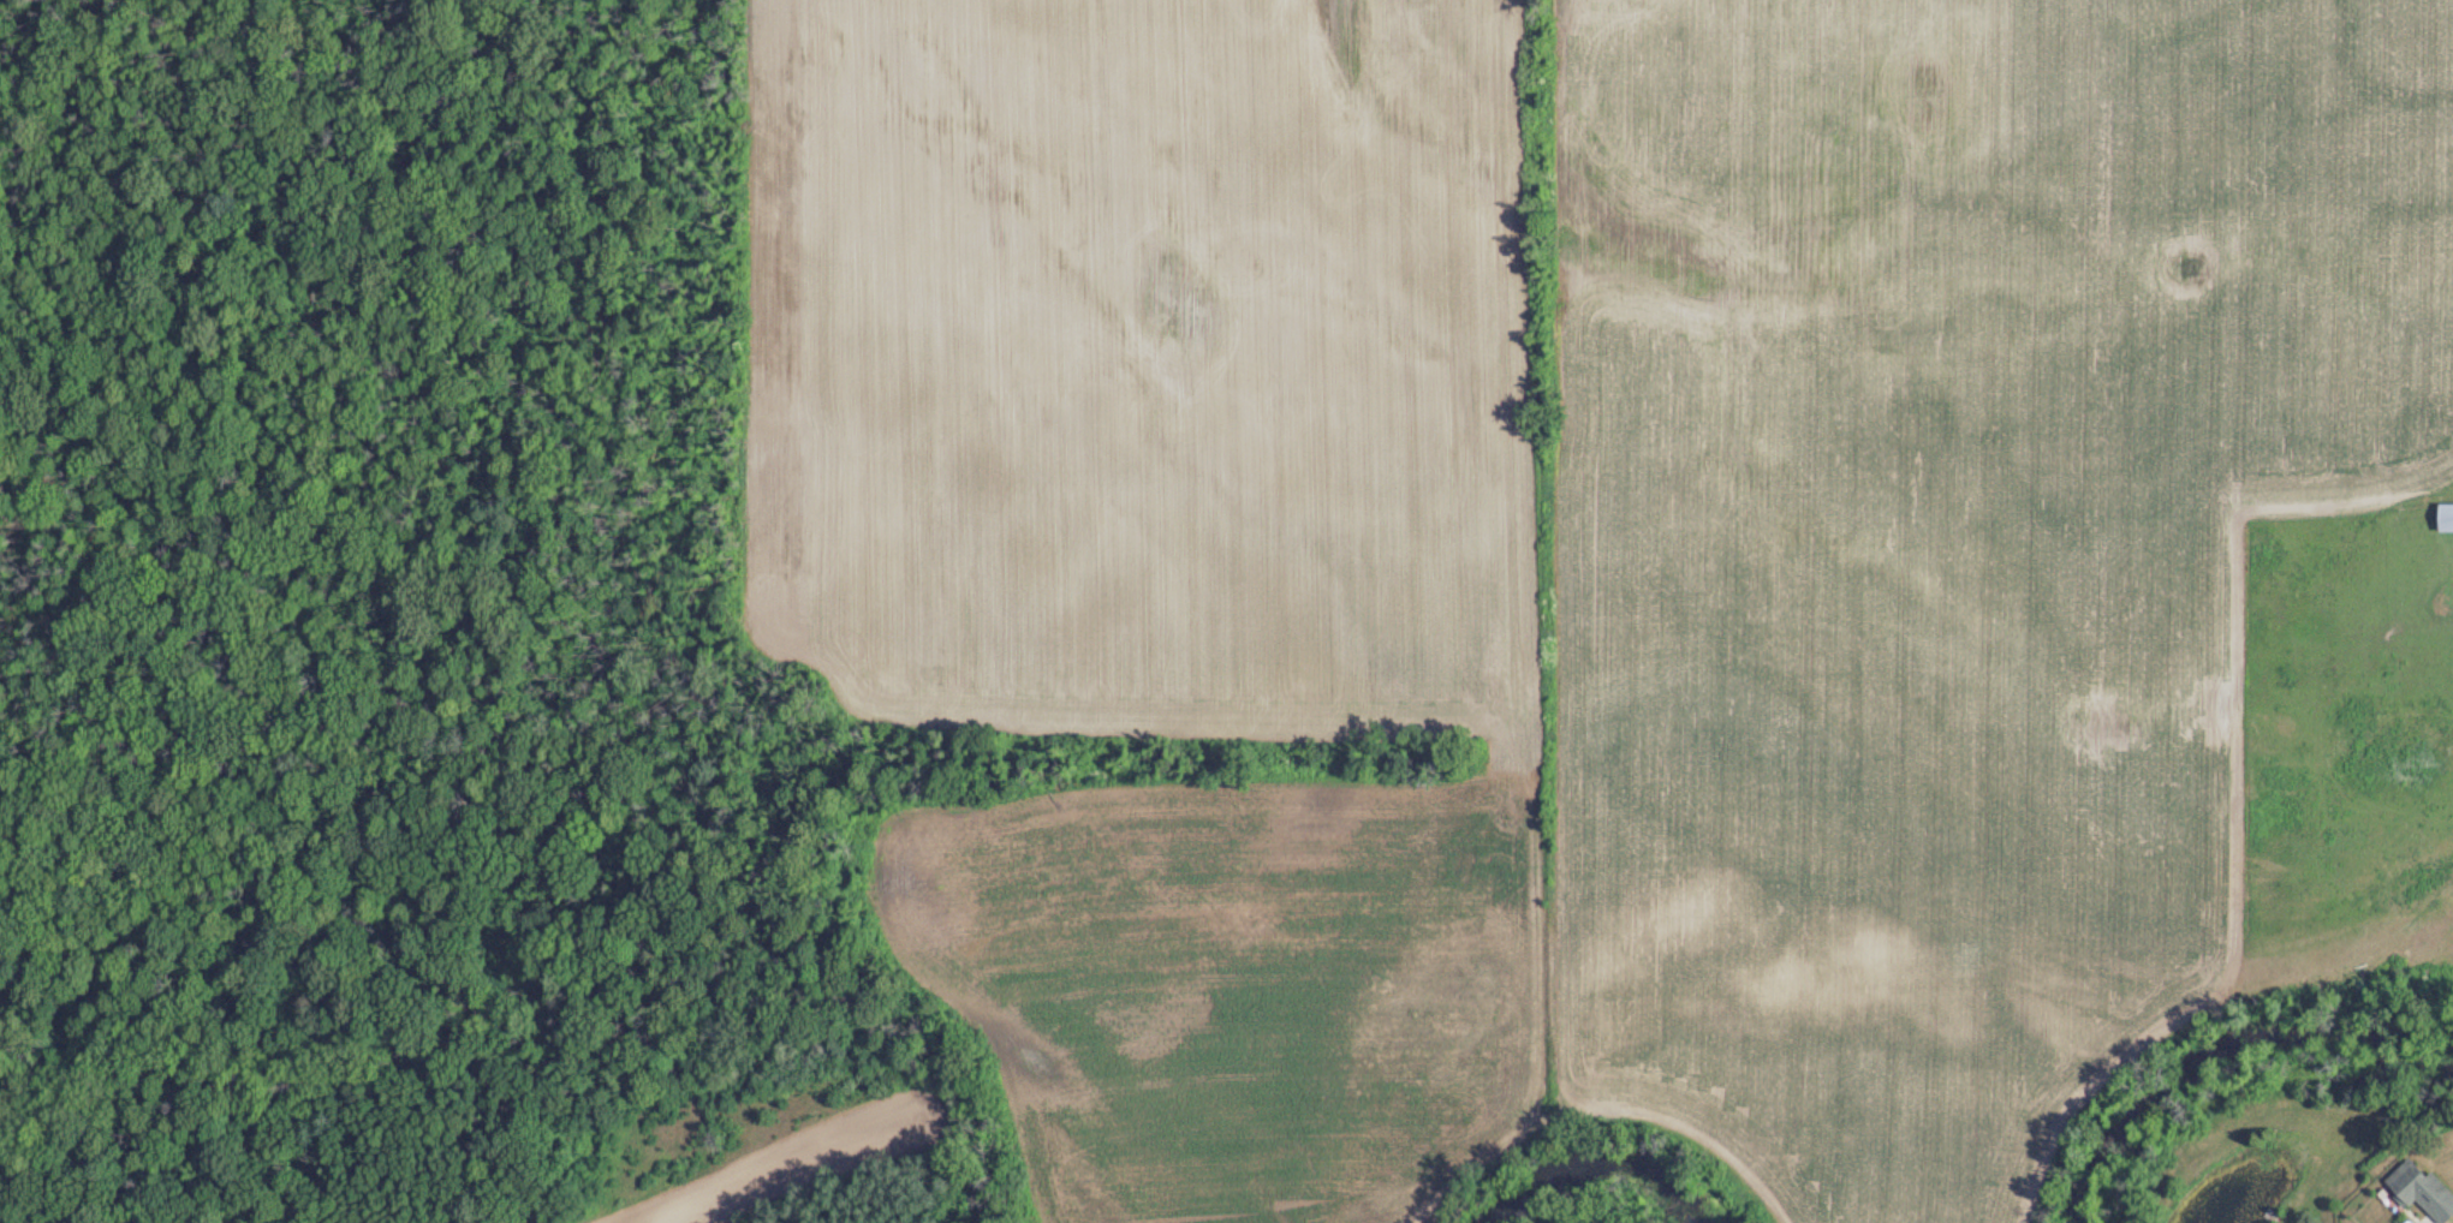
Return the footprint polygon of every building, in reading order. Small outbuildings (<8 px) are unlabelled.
[(2445,533),(2452,533),(2452,505),(2445,505),(2445,533)] [(2444,1222),(2451,1222),(2452,1221),(2452,1192),(2419,1154),(2389,1181),(2412,1206),(2421,1198),(2444,1222)]
